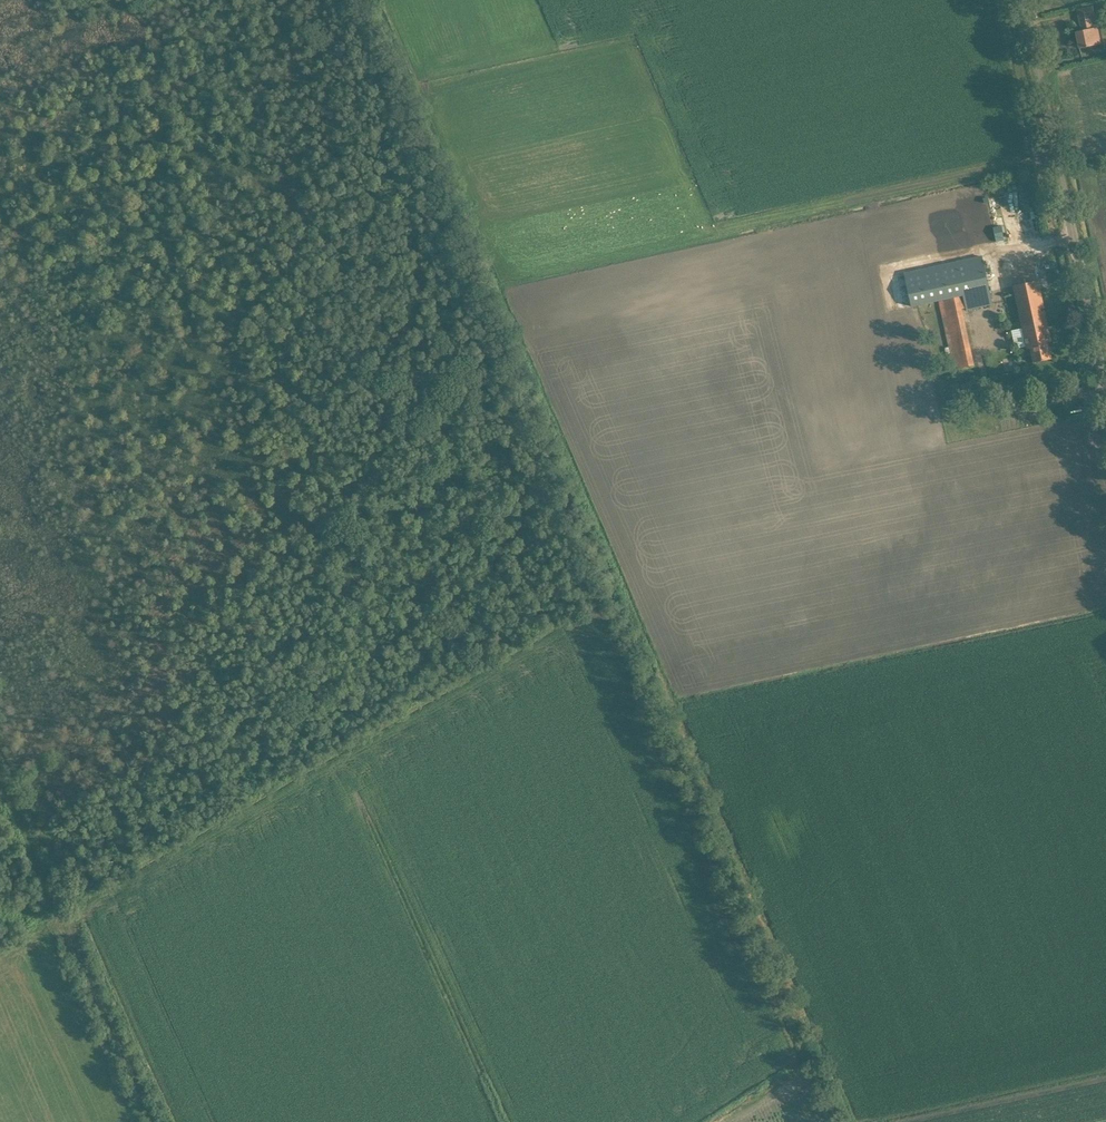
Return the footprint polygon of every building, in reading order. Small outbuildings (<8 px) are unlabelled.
[(1097,16),(1101,15),(1105,14),(1105,2),(1095,5),(1097,16)] [(1098,27),(1093,28),(1091,17),(1095,16),(1093,6),(1077,10),(1082,31),(1076,32),(1079,48),(1101,44),(1098,27)] [(1003,222),(1006,237),(1013,235),(1010,221),(1003,222)] [(994,227),(997,242),(1004,240),(1001,226),(994,227)] [(982,257),(971,259),(904,273),(911,307),(939,302),(954,370),(974,365),(962,309),(965,308),(966,311),(993,305),(982,257)] [(1038,281),(1014,286),(1027,349),(1031,348),(1034,363),(1051,359),(1047,342),(1051,341),(1038,281)] [(964,378),(960,379),(961,385),(964,395),(964,397),(982,393),(980,380),(966,383),(965,378),(964,378)]
